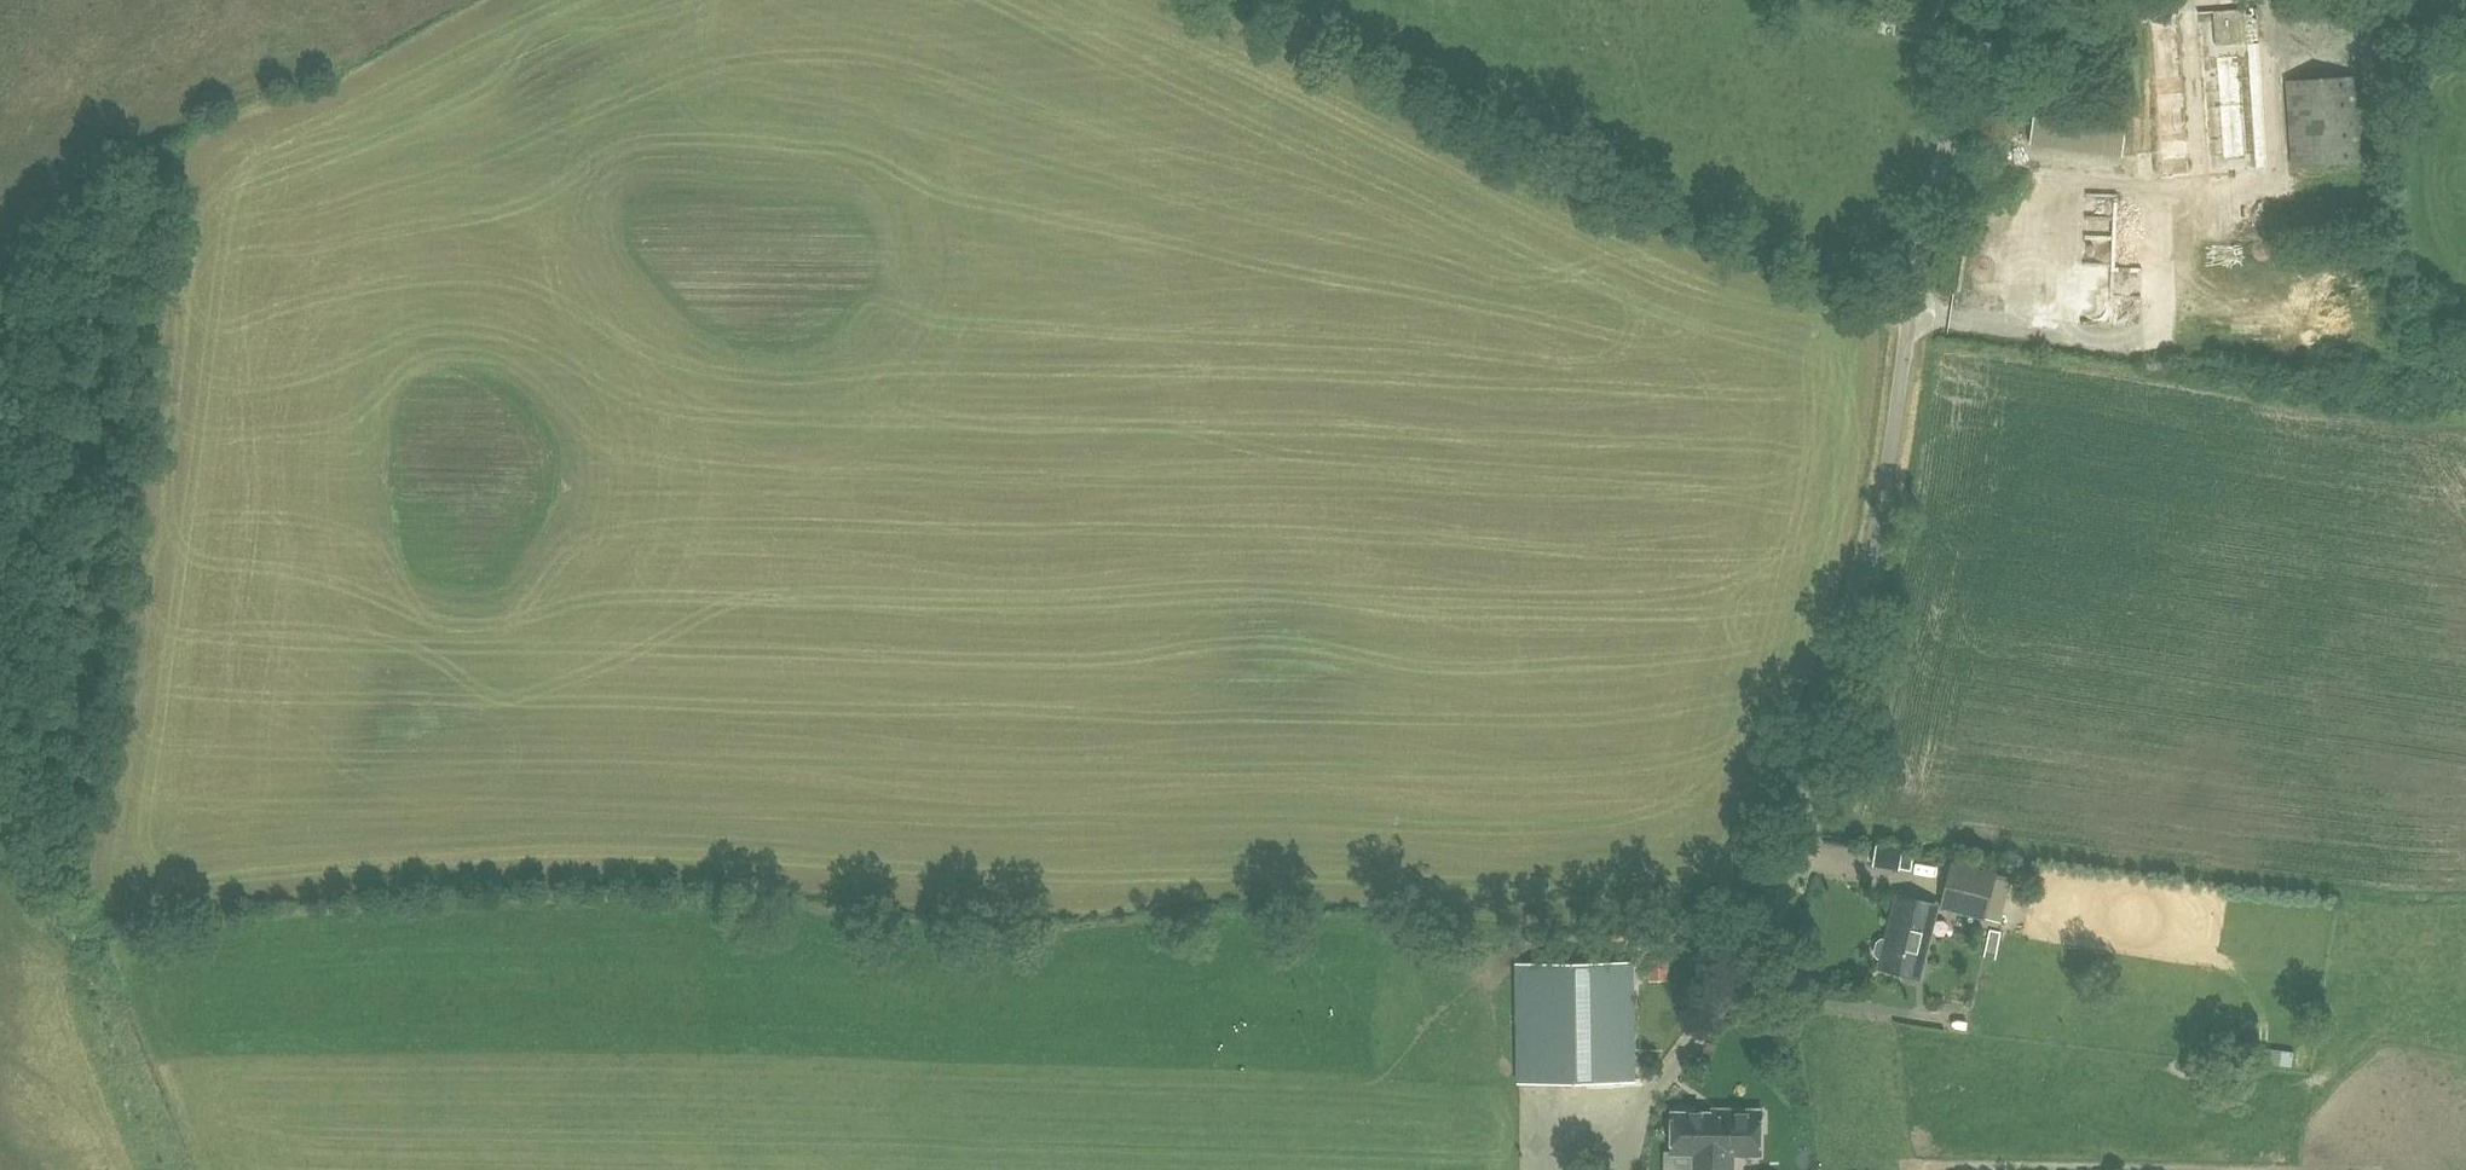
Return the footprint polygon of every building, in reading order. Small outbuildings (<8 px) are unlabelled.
[(2170,169),(2278,165),(2272,6),(2164,9),(2170,169)] [(2293,166),(2362,160),(2355,75),(2287,80),(2293,166)] [(2122,154),(2127,123),(2035,110),(2030,141),(2122,154)] [(2102,215),(2097,238),(2117,242),(2122,220),(2102,215)] [(2121,296),(2123,325),(2147,323),(2146,294),(2121,296)] [(2001,920),(2007,895),(1992,892),(1996,873),(1951,862),(1941,907),(1986,917),(2001,920)] [(1918,977),(1936,904),(1898,894),(1886,943),(1880,941),(1876,945),(1873,955),(1876,960),(1882,961),(1880,967),(1918,977)] [(1521,1080),(1633,1077),(1631,961),(1519,963),(1521,1080)] [(2276,1066),(2288,1069),(2293,1049),(2280,1046),(2276,1066)] [(1734,1155),(1760,1155),(1761,1131),(1765,1131),(1765,1115),(1761,1115),(1761,1110),(1724,1109),(1724,1113),(1693,1113),(1693,1109),(1677,1109),(1677,1112),(1673,1112),(1672,1154),(1694,1154),(1694,1169),(1734,1169),(1734,1155)]
